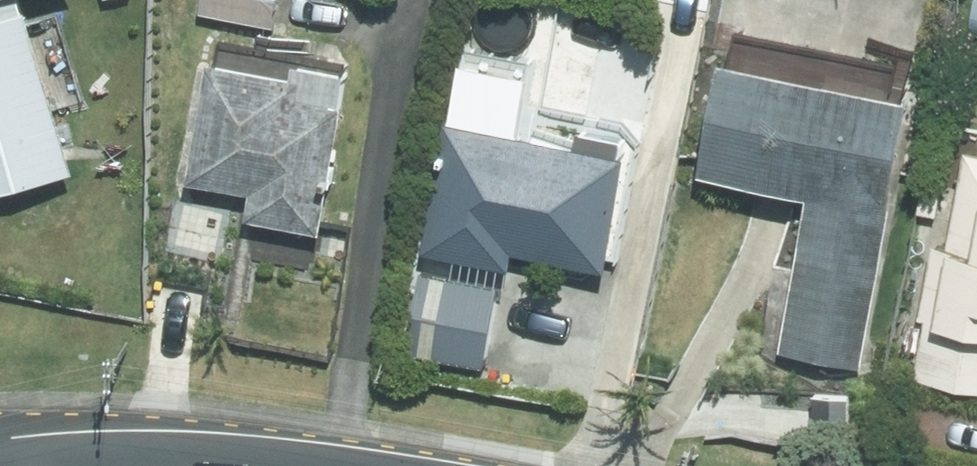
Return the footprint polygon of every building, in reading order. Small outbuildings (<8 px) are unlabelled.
[(69,172),(23,5),(20,7),(18,0),(0,0),(0,190),(69,172)] [(271,29),(276,0),(200,0),(198,16),(271,29)] [(673,78),(689,0),(639,0),(626,68),(673,78)] [(243,219),(319,233),(341,103),(336,101),(343,60),(309,53),(310,41),(258,33),(256,45),(216,38),(212,60),(206,59),(184,183),(247,194),(243,219)] [(722,56),(699,170),(807,193),(775,346),(856,362),(910,94),(722,56)] [(520,133),(524,112),(457,99),(453,120),(447,119),(422,251),(508,267),(512,251),(603,269),(625,154),(520,133)] [(966,150),(950,245),(936,244),(924,315),(930,316),(919,377),(976,386),(976,152),(966,150)] [(213,219),(166,212),(155,280),(202,288),(213,219)]
